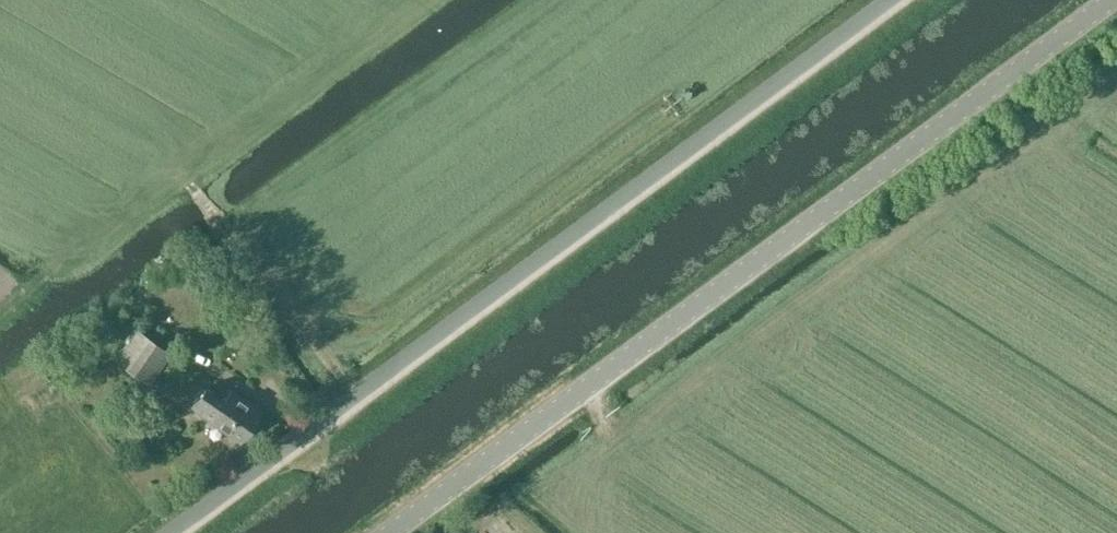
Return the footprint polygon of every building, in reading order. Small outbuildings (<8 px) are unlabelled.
[(171,351),(136,326),(114,358),(150,383),(171,351)] [(190,404),(210,418),(208,420),(240,442),(263,408),(231,387),(223,399),(205,384),(190,404)]
